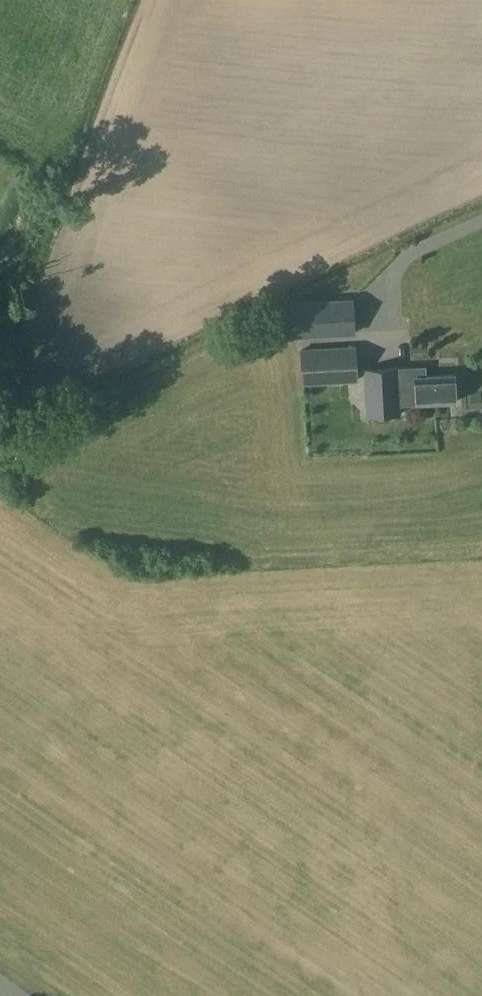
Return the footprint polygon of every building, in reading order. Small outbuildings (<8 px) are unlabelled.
[(353,333),(352,300),(290,303),(292,336),(353,333)] [(303,384),(330,382),(330,373),(356,372),(354,347),(301,350),(303,384)] [(399,415),(398,406),(456,402),(454,375),(421,377),(420,367),(367,370),(370,417),(399,415)]
